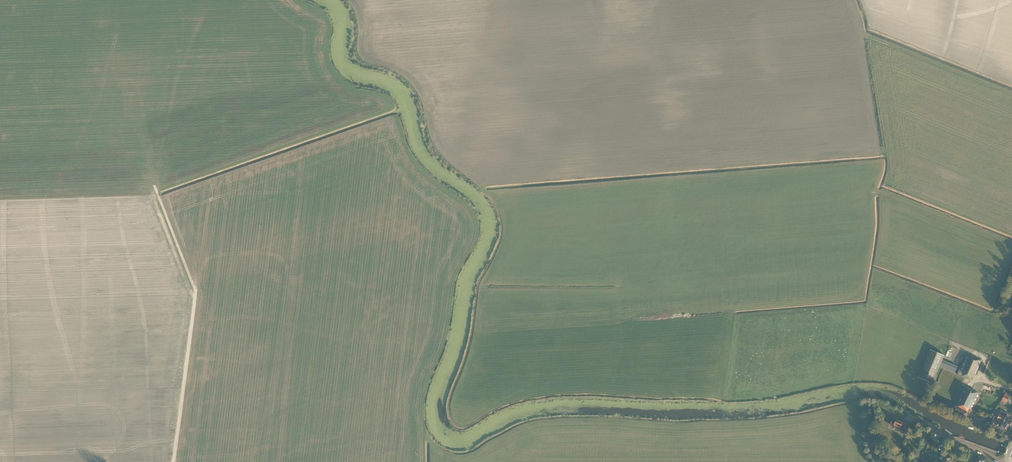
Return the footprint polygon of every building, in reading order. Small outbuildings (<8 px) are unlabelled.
[(934,383),(935,379),(941,366),(944,367),(946,361),(943,360),(945,356),(930,350),(919,376),(934,383)] [(971,380),(971,379),(973,373),(976,374),(982,361),(966,354),(957,374),(971,380)] [(971,409),(979,394),(966,387),(953,412),(964,418),(969,409),(971,409)] [(1001,401),(1006,403),(1010,394),(1006,392),(1005,393),(1001,401)] [(1001,410),(998,418),(994,416),(990,425),(999,429),(1000,427),(1007,430),(1009,424),(1010,425),(1011,422),(1011,421),(1006,418),(1008,413),(1001,410)] [(895,414),(892,421),(898,424),(898,425),(904,427),(903,429),(906,430),(908,425),(906,424),(908,419),(895,414)]
